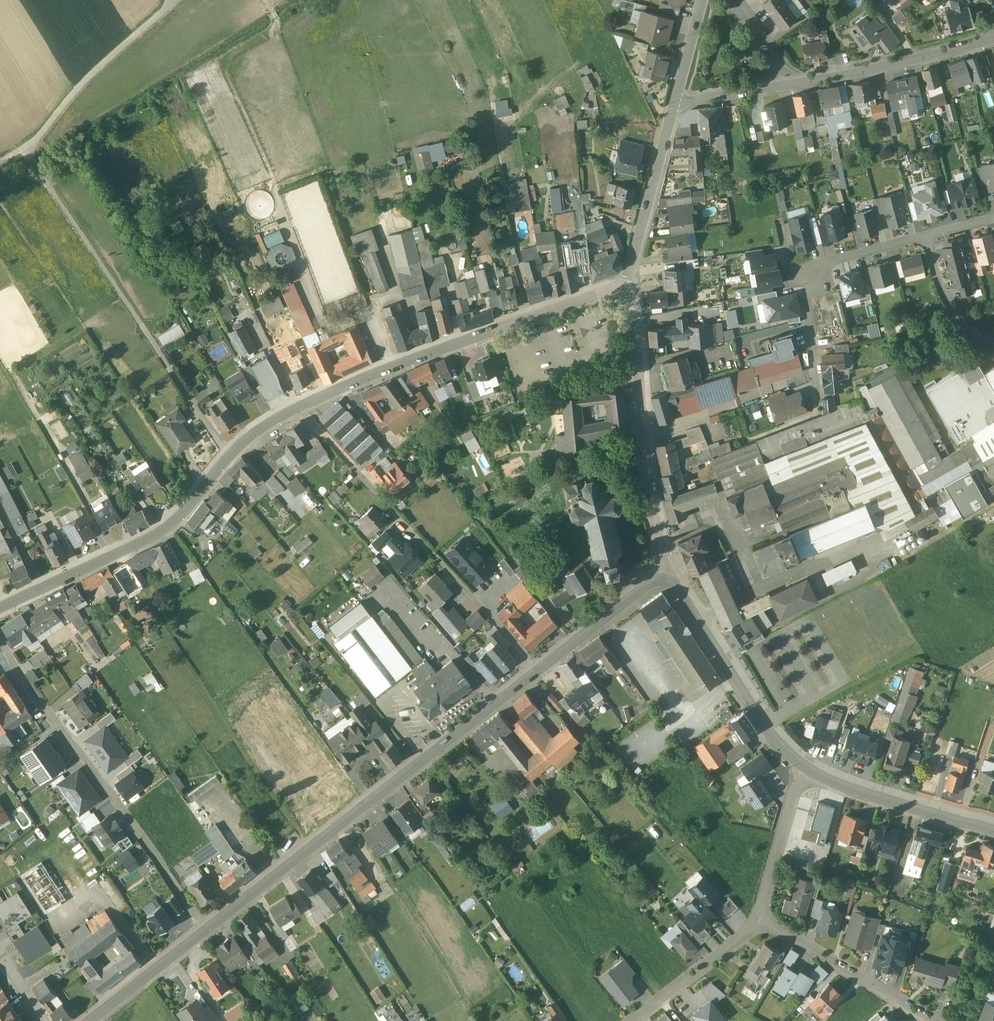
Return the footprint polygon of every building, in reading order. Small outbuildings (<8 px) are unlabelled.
[(673,9),(675,10),(676,9),(685,2),(684,0),(667,0),(673,9)] [(764,7),(773,19),(787,9),(781,0),(773,0),(764,7)] [(787,9),(797,1),(796,0),(781,0),(787,9)] [(949,0),(951,8),(954,10),(952,12),(967,9),(967,7),(970,4),(968,0),(949,0)] [(636,6),(620,2),(619,9),(634,13),(636,6)] [(673,9),(668,7),(666,14),(679,17),(680,11),(676,9),(675,10),(673,9)] [(952,12),(945,14),(950,34),(974,28),(969,8),(967,9),(952,12)] [(787,9),(773,19),(782,32),(797,22),(787,9)] [(902,13),(893,20),(897,26),(906,20),(902,13)] [(670,21),(643,14),(639,24),(642,25),(639,33),(647,35),(645,39),(665,45),(669,33),(666,32),(670,21)] [(876,19),(869,24),(865,18),(856,24),(860,32),(854,36),(864,49),(877,39),(872,32),(880,25),(876,19)] [(880,25),(872,32),(877,39),(887,53),(900,43),(884,23),(880,25)] [(629,52),(632,43),(616,37),(613,45),(629,52)] [(828,38),(821,39),(822,46),(823,46),(824,52),(830,51),(828,38)] [(648,47),(634,43),(632,50),(647,54),(648,47)] [(822,46),(817,47),(816,45),(803,48),(806,64),(825,61),(824,52),(823,46),(822,46)] [(672,60),(649,54),(645,69),(649,70),(647,78),(665,83),(672,60)] [(980,56),(965,62),(964,60),(968,72),(973,85),(985,80),(984,77),(990,75),(987,68),(984,69),(981,59),(980,56)] [(981,59),(984,69),(987,68),(990,67),(986,57),(981,59)] [(968,72),(964,60),(957,63),(961,75),(968,72)] [(957,63),(943,68),(952,96),(966,91),(961,75),(957,63)] [(936,69),(922,73),(922,74),(923,74),(923,77),(927,90),(931,89),(941,86),(936,69)] [(591,74),(586,77),(590,84),(595,82),(591,74)] [(581,79),(586,93),(591,92),(587,77),(581,79)] [(923,77),(917,79),(920,95),(928,94),(927,90),(923,77)] [(916,78),(901,82),(905,99),(912,98),(920,96),(920,95),(917,79),(916,78)] [(901,82),(886,85),(890,103),(898,101),(905,99),(901,82)] [(869,84),(853,87),(856,103),(856,104),(867,102),(876,100),(874,91),(871,91),(869,84)] [(941,86),(931,89),(934,98),(943,96),(941,86)] [(853,87),(847,88),(846,88),(849,104),(856,103),(853,87)] [(845,88),(838,89),(842,105),(841,106),(843,115),(850,113),(845,88)] [(838,89),(818,93),(821,110),(841,106),(842,105),(838,89)] [(809,95),(793,98),(797,118),(812,115),(813,115),(809,95)] [(934,98),(930,99),(932,108),(946,104),(943,96),(934,98)] [(912,98),(905,99),(908,110),(908,112),(912,111),(911,109),(914,108),(912,98)] [(572,115),(565,99),(554,103),(562,120),(572,115)] [(905,99),(898,101),(901,111),(908,110),(905,99)] [(876,100),(867,102),(868,109),(870,109),(870,108),(877,107),(876,100)] [(898,101),(890,103),(892,113),(892,114),(893,114),(893,113),(901,111),(898,101)] [(867,102),(856,104),(857,111),(868,109),(867,102)] [(782,104),(765,108),(767,117),(763,118),(766,132),(786,128),(787,128),(786,122),(782,104)] [(877,107),(870,108),(870,109),(873,119),(886,116),(884,105),(877,107)] [(953,105),(946,107),(947,113),(948,113),(949,118),(956,116),(953,105)] [(841,106),(821,110),(822,118),(823,119),(825,126),(828,134),(836,131),(852,127),(850,122),(852,122),(850,113),(843,115),(841,106)] [(510,109),(497,111),(498,119),(512,117),(510,109)] [(716,110),(699,112),(700,125),(702,139),(710,138),(713,138),(718,137),(719,137),(718,127),(717,121),(716,110)] [(723,110),(716,110),(717,121),(725,121),(723,110)] [(691,112),(680,120),(678,129),(688,129),(688,128),(691,128),(690,125),(700,125),(699,112),(691,112)] [(892,113),(886,115),(892,138),(898,137),(892,114),(892,113)] [(812,115),(797,118),(798,120),(799,119),(802,132),(814,129),(815,129),(812,115)] [(822,118),(817,120),(819,128),(825,126),(823,119),(822,118)] [(798,120),(792,121),(795,133),(801,132),(802,132),(799,119),(798,120)] [(792,121),(786,122),(787,128),(786,128),(788,135),(795,133),(792,121)] [(819,128),(818,128),(819,136),(828,134),(825,126),(819,128)] [(688,129),(678,129),(675,140),(691,139),(691,128),(688,128),(688,129)] [(836,131),(828,134),(830,140),(836,139),(838,138),(836,131)] [(760,144),(769,142),(767,133),(758,135),(760,144)] [(719,137),(718,137),(721,158),(728,157),(725,136),(719,137)] [(702,139),(691,139),(692,148),(695,148),(695,150),(700,149),(700,147),(711,147),(710,143),(710,138),(702,139)] [(811,138),(803,140),(806,154),(814,153),(811,138)] [(691,139),(675,140),(671,157),(691,156),(701,155),(700,149),(695,150),(695,148),(692,148),(691,139)] [(836,139),(830,140),(841,191),(847,190),(836,139)] [(803,140),(796,141),(799,156),(806,154),(803,140)] [(760,144),(750,146),(753,160),(772,156),(769,142),(760,144)] [(641,157),(629,154),(631,145),(622,143),(619,152),(621,152),(616,170),(617,171),(618,172),(623,174),(625,173),(636,176),(641,157)] [(644,149),(631,145),(629,154),(641,157),(641,158),(644,149)] [(465,149),(449,152),(451,163),(467,160),(465,149)] [(701,155),(691,156),(692,167),(689,168),(690,175),(696,175),(696,170),(702,170),(701,155)] [(435,162),(421,165),(424,182),(438,179),(435,162)] [(984,167),(984,168),(989,185),(988,185),(990,191),(993,190),(993,164),(984,167)] [(984,168),(978,169),(983,187),(988,185),(989,185),(984,168)] [(973,180),(965,182),(956,184),(957,187),(962,206),(962,207),(971,205),(971,203),(979,201),(973,180)] [(934,182),(925,185),(927,192),(912,196),(914,203),(918,219),(919,219),(927,217),(927,218),(934,216),(934,215),(942,213),(939,202),(934,182)] [(619,188),(609,185),(604,203),(611,205),(615,191),(618,192),(619,188)] [(820,186),(813,200),(821,204),(828,189),(820,186)] [(957,187),(948,189),(953,208),(962,206),(957,187)] [(509,217),(531,212),(527,188),(510,191),(511,197),(506,198),(509,217)] [(635,192),(619,188),(618,192),(615,191),(611,205),(630,210),(635,192)] [(776,190),(781,212),(786,211),(781,189),(776,190)] [(690,193),(679,194),(680,200),(667,202),(668,209),(692,206),(690,193)] [(905,193),(897,195),(897,197),(898,197),(901,209),(909,207),(908,204),(905,193)] [(884,201),(883,201),(886,213),(890,228),(905,224),(901,209),(898,197),(897,197),(884,201)] [(883,199),(875,201),(879,214),(886,213),(883,201),(884,201),(883,199)] [(945,201),(939,202),(942,213),(942,214),(948,213),(945,201)] [(914,203),(908,204),(909,207),(913,222),(919,220),(919,219),(918,219),(914,203)] [(692,206),(668,209),(669,216),(693,213),(692,206)] [(872,212),(855,216),(861,238),(877,234),(872,212)] [(693,213),(669,216),(672,236),(688,234),(693,233),(691,217),(696,216),(695,213),(693,213)] [(841,215),(833,217),(832,216),(829,214),(823,215),(821,219),(824,229),(827,241),(832,240),(846,236),(841,215)] [(585,222),(587,236),(604,229),(599,217),(585,222)] [(798,254),(815,250),(814,247),(810,230),(806,217),(797,219),(798,222),(790,224),(798,254)] [(540,226),(534,227),(537,248),(538,252),(556,250),(554,234),(541,235),(540,226)] [(413,232),(420,256),(431,254),(428,243),(425,244),(421,228),(413,230),(413,232)] [(810,230),(814,247),(822,245),(818,230),(817,228),(810,230)] [(604,229),(587,236),(588,249),(595,246),(609,241),(604,229)] [(824,229),(818,230),(822,245),(822,247),(833,244),(832,240),(827,241),(824,229)] [(282,232),(263,239),(267,250),(286,243),(282,232)] [(355,238),(362,257),(374,252),(378,251),(371,232),(355,238)] [(413,232),(389,238),(397,269),(420,263),(420,264),(421,263),(420,256),(413,232)] [(672,236),(666,237),(669,256),(669,257),(679,256),(690,254),(688,234),(672,236)] [(623,253),(616,235),(615,236),(610,238),(616,255),(617,255),(623,253)] [(262,237),(257,238),(262,253),(266,252),(262,237)] [(974,241),(980,265),(993,262),(993,251),(990,237),(974,241)] [(956,241),(945,244),(947,249),(957,247),(956,241)] [(579,242),(561,245),(565,269),(572,267),(580,266),(583,276),(591,274),(590,264),(588,249),(580,249),(579,242)] [(292,245),(269,251),(274,269),(297,262),(292,245)] [(595,246),(588,249),(590,264),(599,261),(595,246)] [(947,249),(941,251),(948,276),(952,288),(958,287),(968,284),(971,283),(970,280),(971,278),(969,275),(968,274),(968,272),(967,270),(967,271),(966,269),(967,266),(965,264),(963,257),(963,255),(962,254),(963,251),(961,249),(960,246),(957,247),(947,249)] [(521,253),(524,263),(534,261),(539,260),(538,252),(537,248),(521,253)] [(750,260),(763,258),(762,251),(746,254),(747,261),(750,260)] [(388,291),(374,252),(362,257),(377,296),(388,291)] [(516,255),(510,257),(513,267),(519,265),(516,255)] [(599,261),(590,264),(591,274),(592,283),(618,274),(621,267),(617,255),(616,255),(599,261)] [(920,255),(911,258),(912,259),(901,262),(905,278),(924,273),(920,255)] [(669,256),(663,257),(665,265),(680,262),(679,256),(669,257),(669,256)] [(777,271),(775,256),(763,258),(750,260),(753,275),(756,275),(777,271)] [(423,266),(426,278),(432,276),(431,270),(443,267),(444,274),(447,273),(443,258),(430,262),(430,264),(423,266)] [(539,260),(534,261),(537,274),(544,272),(541,259),(539,260)] [(534,261),(524,263),(530,285),(540,282),(537,274),(534,261)] [(420,263),(397,269),(398,275),(421,269),(420,264),(420,263)] [(895,263),(888,265),(893,282),(899,280),(895,263)] [(502,270),(495,271),(494,264),(490,265),(491,279),(503,278),(502,270)] [(888,264),(869,268),(874,288),(893,283),(893,282),(888,265),(888,264)] [(580,266),(572,267),(576,287),(585,285),(583,276),(580,266)] [(432,276),(426,278),(429,292),(438,290),(450,286),(447,273),(444,274),(443,267),(431,270),(432,276)] [(565,269),(559,270),(560,275),(564,295),(577,292),(576,287),(572,267),(565,269)] [(421,269),(398,275),(404,298),(427,293),(421,269)] [(483,270),(475,273),(477,280),(481,294),(489,291),(483,270)] [(691,271),(664,273),(666,292),(687,290),(690,290),(688,272),(691,272),(691,271)] [(780,272),(777,271),(756,275),(758,289),(772,287),(782,285),(780,272)] [(839,278),(845,301),(859,297),(864,296),(861,284),(858,274),(852,275),(851,274),(845,275),(845,277),(839,278)] [(560,275),(547,277),(552,298),(564,295),(560,275)] [(504,279),(498,280),(501,293),(506,292),(504,279)] [(477,280),(468,282),(473,297),(481,295),(481,294),(477,280)] [(468,282),(456,286),(461,301),(466,300),(473,297),(468,282)] [(540,282),(530,285),(531,288),(526,289),(530,304),(545,300),(540,282)] [(860,302),(871,299),(867,282),(861,284),(864,296),(859,297),(860,302)] [(968,284),(958,287),(959,292),(961,292),(962,297),(972,295),(970,288),(969,289),(968,284)] [(293,287),(281,292),(309,354),(322,349),(293,287)] [(773,293),(772,287),(758,289),(755,290),(757,296),(773,293)] [(438,290),(429,292),(432,303),(440,300),(438,290)] [(506,292),(501,293),(504,310),(518,308),(514,290),(506,292)] [(687,290),(666,292),(668,308),(689,305),(688,299),(687,290)] [(666,292),(650,294),(651,309),(668,308),(666,292)] [(773,293),(757,296),(758,306),(764,305),(763,303),(778,300),(776,292),(773,293)] [(500,296),(489,298),(491,312),(492,311),(493,318),(504,316),(500,296)] [(788,319),(799,316),(795,296),(778,300),(763,303),(764,305),(767,323),(788,319)] [(283,310),(278,300),(262,307),(266,318),(283,310)] [(440,300),(432,303),(434,314),(443,312),(442,307),(440,300)] [(461,301),(454,304),(458,317),(469,314),(466,300),(461,301)] [(399,305),(384,310),(387,319),(402,314),(399,305)] [(228,309),(219,314),(225,325),(233,321),(228,309)] [(432,311),(417,314),(422,330),(410,335),(402,314),(387,319),(399,352),(399,353),(439,338),(432,311)] [(443,312),(434,314),(439,335),(453,331),(448,311),(443,312)] [(491,312),(479,316),(481,327),(492,322),(491,312)] [(458,317),(457,317),(461,332),(473,329),(471,320),(469,314),(458,317)] [(479,316),(471,320),(473,329),(481,327),(479,316)] [(799,317),(788,319),(789,325),(800,324),(799,317)] [(707,318),(698,319),(699,327),(708,326),(707,318)] [(678,329),(664,330),(666,341),(689,339),(690,339),(689,328),(687,328),(686,320),(677,321),(678,329)] [(176,323),(156,336),(163,350),(185,337),(176,323)] [(699,327),(689,328),(690,339),(689,339),(690,349),(710,347),(708,326),(699,327)] [(355,328),(341,334),(343,338),(344,340),(358,334),(355,328)] [(255,352),(243,329),(228,336),(241,359),(255,352)] [(664,330),(648,331),(650,347),(666,346),(666,341),(664,330)] [(341,334),(319,344),(322,349),(322,350),(332,346),(331,344),(343,338),(341,334)] [(350,358),(344,361),(344,363),(339,365),(344,378),(372,365),(358,334),(344,340),(348,350),(347,350),(350,358)] [(772,354),(775,362),(797,356),(796,350),(797,349),(792,334),(768,341),(772,354)] [(203,336),(197,340),(202,348),(208,345),(203,336)] [(848,346),(835,347),(835,354),(849,353),(848,346)] [(322,349),(309,354),(314,365),(326,359),(322,350),(322,349)] [(924,353),(906,360),(908,365),(912,363),(913,365),(914,366),(927,361),(924,353)] [(119,365),(113,354),(107,357),(113,369),(119,365)] [(775,362),(772,354),(748,361),(751,369),(753,369),(775,362)] [(775,362),(753,369),(758,385),(802,372),(797,356),(775,362)] [(843,356),(822,357),(824,372),(840,371),(844,370),(843,356)] [(281,388),(277,377),(266,358),(250,368),(255,377),(260,387),(256,389),(265,404),(284,393),(281,388)] [(326,359),(314,365),(324,386),(336,381),(331,369),(326,359)] [(491,359),(476,364),(482,381),(497,376),(491,359)] [(684,359),(662,365),(662,366),(661,368),(662,372),(664,373),(665,374),(662,375),(661,377),(662,381),(664,382),(665,383),(663,385),(664,389),(666,390),(667,390),(668,393),(702,383),(696,365),(689,367),(687,360),(684,359)] [(926,391),(956,442),(971,434),(993,421),(993,394),(983,374),(976,361),(936,384),(926,391)] [(444,362),(430,368),(434,378),(437,385),(443,382),(451,378),(444,362)] [(339,365),(331,369),(336,381),(344,378),(339,365)] [(428,365),(414,371),(422,384),(423,384),(429,381),(434,378),(430,368),(428,365)] [(843,408),(852,430),(865,425),(914,514),(903,520),(910,532),(926,524),(927,525),(928,524),(929,523),(928,522),(937,518),(980,493),(981,492),(993,485),(993,421),(971,434),(975,442),(949,456),(939,438),(940,438),(899,365),(864,384),(865,385),(856,389),(861,402),(843,408)] [(983,374),(993,394),(993,367),(983,374)] [(751,369),(729,376),(735,395),(758,388),(758,385),(753,369),(751,369)] [(255,377),(249,374),(247,370),(241,374),(251,392),(256,389),(260,387),(255,377)] [(301,370),(289,376),(296,391),(310,385),(303,370),(301,370)] [(414,371),(394,380),(407,398),(418,392),(416,388),(423,384),(422,384),(414,371)] [(840,371),(824,372),(824,379),(823,379),(824,387),(825,387),(825,393),(842,392),(842,384),(842,383),(841,383),(840,371)] [(211,372),(206,375),(212,385),(206,389),(210,395),(222,389),(211,372)] [(241,374),(226,384),(238,404),(253,395),(251,392),(241,374)] [(203,375),(189,384),(192,390),(206,382),(203,375)] [(482,381),(476,383),(481,396),(495,392),(493,388),(500,385),(497,376),(482,381)] [(729,376),(694,386),(697,395),(701,409),(736,399),(735,395),(729,376)] [(434,378),(429,381),(431,387),(437,385),(434,378)] [(409,403),(392,382),(380,387),(386,396),(397,410),(397,411),(409,403)] [(476,382),(468,385),(473,399),(481,396),(476,383),(476,382)] [(934,382),(924,388),(926,391),(936,384),(934,382)] [(452,384),(446,386),(446,387),(443,388),(449,400),(457,396),(452,384)] [(694,386),(673,393),(676,402),(697,395),(694,386)] [(380,387),(373,391),(378,400),(386,396),(380,387)] [(360,397),(366,406),(377,420),(383,416),(373,403),(378,400),(373,391),(360,397)] [(418,392),(407,398),(418,414),(429,408),(418,392)] [(603,419),(604,422),(597,423),(599,435),(627,431),(624,409),(623,401),(622,392),(580,397),(581,406),(594,404),(596,420),(603,419)] [(676,402),(673,393),(651,399),(655,412),(668,408),(677,405),(676,402)] [(784,393),(767,399),(769,405),(786,398),(784,393)] [(786,398),(769,405),(770,406),(771,406),(774,414),(775,414),(778,421),(776,422),(776,423),(805,412),(799,394),(786,398)] [(697,395),(676,402),(677,405),(681,419),(702,412),(701,409),(697,395)] [(597,423),(583,425),(581,406),(580,397),(562,400),(565,435),(566,450),(591,448),(590,440),(600,438),(599,435),(597,423)] [(833,400),(821,401),(822,416),(824,416),(834,412),(833,400)] [(409,403),(397,411),(397,410),(385,419),(383,420),(391,431),(391,430),(396,436),(412,424),(408,418),(416,412),(409,403)] [(760,411),(757,404),(750,406),(751,409),(746,410),(748,415),(760,411)] [(320,421),(329,430),(346,415),(346,414),(338,405),(320,421)] [(677,405),(668,408),(671,415),(672,421),(681,419),(677,405)] [(214,407),(208,411),(214,419),(220,415),(214,407)] [(668,408),(655,412),(657,419),(671,415),(668,408)] [(822,416),(809,422),(817,443),(852,430),(843,408),(834,412),(824,416),(822,416)] [(214,419),(213,420),(223,434),(236,425),(226,411),(220,415),(214,419)] [(178,412),(166,420),(168,423),(160,429),(177,454),(194,443),(180,424),(184,421),(178,412)] [(346,415),(329,430),(333,435),(335,434),(341,441),(358,425),(352,419),(351,420),(346,415)] [(671,415),(657,419),(659,425),(672,421),(671,415)] [(710,421),(711,424),(721,421),(719,416),(710,419),(710,421)] [(379,423),(376,425),(384,436),(391,431),(383,420),(379,423)] [(809,422),(798,426),(806,448),(817,443),(809,422)] [(301,424),(287,433),(293,442),(291,443),(295,450),(297,449),(312,439),(301,424)] [(347,449),(351,454),(369,438),(363,432),(364,432),(358,425),(341,441),(348,448),(347,449)] [(798,426),(776,434),(784,456),(806,448),(798,426)] [(699,428),(686,432),(688,439),(702,434),(699,428)] [(287,433),(265,448),(275,461),(280,458),(286,454),(288,458),(298,451),(297,449),(295,450),(291,443),(293,442),(287,433)] [(688,439),(675,443),(678,450),(705,442),(702,434),(688,439)] [(776,434),(754,442),(763,464),(784,456),(776,434)] [(566,450),(565,435),(557,436),(558,451),(566,450)] [(351,454),(361,465),(370,456),(374,460),(382,452),(369,438),(351,454)] [(763,464),(754,442),(747,445),(755,467),(763,464)] [(673,443),(656,447),(662,476),(679,470),(679,468),(673,443)] [(722,455),(719,456),(727,478),(755,467),(747,445),(729,452),(724,454),(722,455)] [(321,446),(314,451),(316,454),(321,461),(327,457),(328,456),(321,446)] [(719,446),(713,448),(713,449),(717,457),(719,456),(722,455),(719,446)] [(298,451),(288,458),(292,463),(295,468),(296,468),(305,462),(298,451)] [(695,457),(679,463),(681,468),(682,471),(705,462),(712,459),(709,451),(694,456),(695,457)] [(80,452),(69,459),(76,470),(86,464),(80,452)] [(288,458),(286,454),(280,458),(287,467),(292,463),(288,458)] [(305,462),(296,468),(301,474),(316,464),(321,461),(316,454),(305,462)] [(727,498),(734,516),(739,514),(744,528),(776,515),(822,496),(855,483),(843,454),(763,487),(761,483),(727,498)] [(122,456),(115,461),(120,467),(126,463),(122,456)] [(321,461),(316,464),(319,468),(329,461),(327,457),(321,461)] [(249,467),(241,459),(234,466),(241,474),(249,467)] [(384,460),(377,466),(378,468),(379,468),(380,469),(387,464),(384,460)] [(292,463),(287,467),(290,472),(295,468),(292,463)] [(86,464),(76,470),(83,482),(94,476),(86,464)] [(235,480),(241,474),(234,466),(227,473),(235,480)] [(397,466),(390,472),(395,477),(402,472),(397,466)] [(18,478),(13,467),(6,471),(12,481),(18,478)] [(249,467),(241,474),(252,488),(261,480),(249,467)] [(416,477),(407,467),(402,472),(410,482),(416,477)] [(134,479),(135,481),(145,496),(153,491),(151,488),(159,483),(149,468),(134,479)] [(378,468),(372,473),(379,481),(385,476),(380,469),(379,468),(378,468)] [(422,475),(432,488),(440,481),(431,469),(422,475)] [(129,470),(124,473),(131,484),(135,481),(134,479),(129,470)] [(678,471),(659,478),(663,493),(677,489),(683,487),(681,483),(682,482),(678,471)] [(290,484),(279,472),(273,477),(284,490),(290,484)] [(390,472),(379,481),(383,487),(395,477),(390,472)] [(395,477),(383,487),(392,497),(410,482),(402,472),(395,477)] [(235,480),(227,473),(219,483),(226,490),(228,488),(235,480)] [(284,490),(273,477),(265,484),(267,486),(276,497),(284,490)] [(9,494),(0,478),(0,503),(18,538),(28,532),(22,520),(21,517),(9,494)] [(613,495),(608,497),(607,490),(608,488),(606,487),(605,488),(600,490),(598,484),(600,484),(599,482),(597,483),(593,481),(594,479),(592,479),(591,481),(586,482),(586,481),(584,482),(585,484),(581,487),(580,483),(572,484),(573,486),(564,488),(567,499),(569,499),(573,504),(572,505),(573,507),(570,511),(568,511),(568,513),(570,513),(571,518),(569,519),(570,521),(572,520),(573,521),(577,522),(576,524),(578,525),(579,523),(583,521),(593,558),(594,558),(601,562),(602,563),(603,566),(600,570),(606,573),(606,575),(618,572),(617,568),(619,568),(620,565),(620,564),(618,562),(616,563),(615,560),(621,549),(612,514),(618,513),(619,514),(620,513),(619,511),(622,507),(624,507),(624,505),(622,505),(621,500),(623,499),(621,497),(620,499),(615,496),(616,494),(614,493),(613,495)] [(252,488),(248,491),(253,498),(267,486),(265,484),(261,480),(252,488)] [(666,500),(663,501),(671,526),(681,521),(684,520),(680,509),(715,496),(716,494),(713,484),(698,490),(698,489),(679,496),(666,500)] [(489,492),(485,485),(473,492),(477,499),(489,492)] [(981,492),(987,503),(988,504),(993,501),(993,485),(981,492)] [(345,486),(337,492),(341,497),(349,491),(345,486)] [(677,489),(663,493),(666,500),(679,496),(677,489)] [(231,504),(216,493),(207,506),(216,514),(221,517),(230,505),(231,504)] [(329,497),(335,504),(340,500),(334,493),(329,497)] [(521,493),(511,501),(516,507),(525,500),(521,493)] [(987,504),(980,493),(937,518),(942,528),(962,517),(962,518),(987,504)] [(822,496),(776,515),(783,535),(788,533),(830,516),(830,515),(822,496)] [(112,506),(109,501),(93,511),(105,531),(121,521),(117,514),(112,506)] [(118,502),(112,506),(117,514),(122,510),(118,502)] [(830,516),(788,533),(798,556),(874,525),(864,502),(830,515),(830,516)] [(203,503),(188,523),(195,528),(193,530),(197,534),(199,531),(201,533),(202,532),(212,519),(216,514),(207,506),(203,503)] [(230,505),(221,517),(227,522),(236,510),(230,505)] [(985,513),(989,519),(993,516),(993,508),(985,513)] [(385,522),(373,509),(358,522),(364,528),(366,526),(373,533),(385,522)] [(93,524),(85,510),(76,515),(79,520),(82,518),(87,527),(93,524)] [(36,512),(24,517),(30,530),(37,527),(34,521),(38,519),(36,512)] [(150,528),(142,512),(134,516),(142,532),(150,528)] [(227,523),(216,514),(212,519),(221,526),(234,537),(238,533),(227,523)] [(134,516),(122,522),(123,522),(131,536),(142,532),(134,516)] [(79,520),(64,528),(68,536),(70,537),(74,543),(73,545),(74,547),(76,547),(80,545),(80,544),(84,542),(83,541),(86,539),(87,539),(88,540),(92,537),(92,535),(87,527),(82,518),(79,520)] [(221,526),(212,519),(202,532),(208,536),(214,528),(221,526)] [(910,532),(903,520),(888,528),(887,531),(893,542),(910,532)] [(45,527),(35,531),(38,537),(45,534),(46,534),(48,533),(45,527)] [(296,527),(289,534),(292,537),(299,530),(296,527)] [(5,528),(4,529),(0,531),(0,551),(2,555),(15,549),(10,539),(11,539),(5,528)] [(385,533),(372,544),(380,552),(382,550),(387,546),(386,545),(391,540),(385,533)] [(783,535),(753,548),(762,571),(798,556),(788,533),(783,535)] [(45,534),(38,537),(45,552),(53,548),(46,534),(45,534)] [(702,535),(678,546),(691,576),(697,573),(708,568),(702,553),(709,550),(702,535)] [(391,540),(386,545),(387,546),(382,550),(396,565),(395,566),(400,572),(401,571),(406,576),(422,562),(407,545),(405,547),(395,537),(391,540)] [(308,538),(303,542),(309,548),(312,545),(313,545),(308,538)] [(448,555),(476,585),(491,571),(463,541),(448,555)] [(167,543),(148,552),(153,562),(158,560),(167,577),(180,569),(167,543)] [(302,543),(294,550),(299,556),(307,549),(302,543)] [(45,552),(53,568),(67,560),(59,545),(53,548),(45,552)] [(15,549),(2,555),(6,563),(12,560),(19,557),(15,548),(15,549)] [(555,569),(564,564),(560,559),(553,548),(545,553),(555,569)] [(258,550),(252,555),(257,560),(262,555),(258,550)] [(148,552),(141,556),(146,567),(153,563),(153,562),(148,552)] [(135,559),(128,563),(134,573),(146,567),(141,556),(135,559)] [(537,578),(523,556),(517,559),(521,566),(513,571),(516,574),(525,586),(537,578)] [(19,557),(12,560),(12,565),(15,572),(24,568),(19,557)] [(601,562),(594,558),(583,564),(588,572),(601,562)] [(12,560),(6,563),(11,574),(15,572),(12,565),(12,560)] [(851,560),(821,574),(823,578),(827,586),(856,572),(852,564),(851,560)] [(511,578),(516,574),(505,561),(500,565),(511,578)] [(134,573),(128,563),(112,573),(129,599),(144,589),(134,573)] [(569,571),(564,564),(555,569),(559,577),(564,575),(569,571)] [(569,571),(564,575),(572,587),(577,596),(595,585),(588,572),(583,564),(582,564),(569,571)] [(708,568),(697,573),(719,620),(738,611),(737,608),(717,564),(708,568)] [(383,578),(375,567),(362,578),(370,588),(383,578)] [(15,572),(11,574),(18,589),(31,583),(24,568),(15,572)] [(123,592),(108,569),(94,576),(100,585),(102,584),(111,598),(123,592)] [(204,582),(198,570),(189,575),(195,587),(204,582)] [(435,575),(419,590),(437,609),(438,609),(446,601),(445,601),(452,595),(440,583),(442,582),(435,575)] [(94,576),(81,584),(87,593),(100,585),(94,576)] [(807,581),(770,597),(773,605),(780,619),(817,602),(807,581)] [(76,587),(65,593),(72,605),(74,607),(84,601),(76,587)] [(562,593),(555,597),(561,606),(577,596),(572,587),(562,593)] [(63,590),(51,596),(59,612),(72,605),(65,593),(63,590)] [(528,590),(513,604),(521,613),(536,600),(528,590)] [(662,593),(641,609),(649,621),(655,616),(670,605),(662,593)] [(769,594),(737,608),(738,611),(742,619),(749,616),(751,616),(762,610),(773,605),(770,597),(769,594)] [(51,596),(46,599),(49,604),(55,614),(59,612),(51,596)] [(105,602),(91,611),(96,618),(104,614),(110,610),(105,602)] [(339,640),(371,616),(361,603),(329,628),(339,640)] [(49,604),(34,614),(36,618),(45,631),(60,621),(55,614),(49,604)] [(513,604),(499,615),(507,625),(516,618),(521,613),(513,604)] [(670,605),(655,616),(657,620),(659,619),(672,609),(670,605)] [(453,610),(447,615),(442,608),(439,611),(438,609),(437,609),(433,613),(434,615),(450,634),(455,630),(458,633),(466,625),(453,610)] [(690,632),(687,627),(685,628),(672,609),(659,619),(661,622),(665,628),(670,636),(662,642),(672,657),(690,684),(688,686),(695,696),(696,698),(720,681),(710,666),(688,633),(690,632)] [(110,610),(104,614),(108,620),(114,616),(110,610)] [(751,616),(749,616),(754,624),(760,633),(761,632),(772,625),(762,610),(751,616)] [(738,611),(719,620),(724,630),(738,621),(742,619),(738,611)] [(485,622),(477,612),(467,621),(475,631),(485,622)] [(104,614),(96,618),(100,625),(108,620),(104,614)] [(557,625),(548,614),(544,617),(553,629),(557,625)] [(232,621),(227,615),(220,620),(225,626),(232,621)] [(127,625),(120,616),(114,620),(121,629),(127,625)] [(412,669),(371,616),(339,640),(334,644),(375,697),(391,685),(395,685),(395,681),(412,669)] [(657,620),(655,616),(649,621),(653,627),(661,622),(659,619),(657,620)] [(742,619),(738,621),(744,631),(754,624),(749,616),(742,619)] [(26,624),(22,617),(1,630),(12,647),(22,641),(26,647),(37,640),(35,637),(26,624)] [(553,629),(544,617),(538,623),(548,634),(553,629)] [(36,618),(26,624),(35,637),(45,631),(36,618)] [(527,632),(516,618),(507,625),(519,639),(527,632)] [(423,661),(391,620),(380,628),(412,669),(410,671),(417,679),(413,682),(418,688),(436,674),(425,659),(423,661)] [(724,630),(722,631),(732,648),(736,645),(748,638),(744,631),(738,621),(724,630)] [(661,622),(653,627),(657,634),(665,628),(661,622)] [(548,634),(538,623),(527,632),(519,639),(529,650),(548,634)] [(760,633),(754,624),(744,631),(753,644),(765,638),(761,632),(760,633)] [(665,628),(657,634),(662,642),(670,636),(665,628)] [(261,643),(268,638),(262,630),(255,635),(261,643)] [(497,631),(490,637),(496,645),(499,643),(504,648),(509,644),(497,631)] [(609,649),(600,637),(580,652),(588,663),(600,655),(609,649)] [(748,638),(736,645),(740,652),(753,644),(748,638)] [(286,651),(279,641),(270,648),(278,658),(286,651)] [(504,648),(499,643),(496,645),(487,653),(503,672),(515,662),(504,648)] [(609,649),(600,655),(612,671),(620,665),(609,649)] [(44,652),(30,662),(36,671),(50,661),(44,652)] [(503,672),(487,653),(477,661),(475,663),(480,670),(491,682),(503,672)] [(471,654),(464,660),(476,674),(480,670),(475,663),(477,661),(471,654)] [(584,671),(573,656),(560,666),(571,681),(579,676),(584,671)] [(690,684),(672,657),(663,663),(688,701),(695,696),(688,686),(690,684)] [(471,686),(452,662),(445,667),(455,680),(464,691),(471,686)] [(913,665),(889,729),(900,733),(903,726),(904,727),(925,670),(913,665)] [(418,688),(415,691),(422,700),(438,688),(440,691),(455,680),(445,667),(436,674),(418,688)] [(584,671),(579,676),(584,684),(577,689),(565,697),(573,708),(579,703),(584,700),(585,700),(590,696),(598,691),(598,690),(584,671)] [(3,695),(12,688),(4,675),(0,678),(0,697),(3,695)] [(92,684),(87,676),(76,685),(81,692),(92,684)] [(584,684),(579,676),(571,681),(577,689),(584,684)] [(145,691),(157,682),(154,678),(146,684),(143,680),(139,683),(145,691)] [(628,678),(622,683),(625,688),(632,683),(628,678)] [(422,700),(418,703),(429,718),(464,691),(455,680),(440,691),(438,688),(422,700)] [(12,688),(3,695),(6,700),(16,694),(12,688)] [(339,702),(329,689),(320,696),(331,709),(339,702)] [(598,691),(590,696),(595,704),(603,698),(598,691)] [(98,716),(81,693),(63,706),(80,729),(98,716)] [(537,707),(525,693),(513,703),(524,716),(524,717),(530,713),(536,707),(537,707)] [(953,696),(945,693),(942,703),(950,706),(953,696)] [(16,694),(6,700),(15,712),(24,706),(16,694)] [(560,704),(552,694),(547,699),(555,708),(560,704)] [(573,708),(565,697),(559,702),(567,712),(573,708)] [(573,708),(567,712),(571,715),(576,712),(579,716),(585,712),(579,703),(573,708)] [(564,708),(560,704),(555,708),(559,712),(564,708)] [(15,712),(6,718),(13,728),(31,717),(24,706),(15,712)] [(720,722),(736,713),(731,706),(716,715),(720,722)] [(536,707),(530,713),(536,721),(543,716),(536,707)] [(371,727),(358,708),(349,714),(355,723),(356,723),(363,733),(364,733),(371,727)] [(0,709),(0,737),(13,728),(6,718),(0,709)] [(629,719),(627,709),(620,711),(623,720),(629,719)] [(842,713),(833,711),(832,714),(827,712),(826,714),(825,718),(829,719),(839,722),(842,713)] [(511,727),(499,713),(485,725),(496,738),(504,733),(511,727)] [(536,721),(530,713),(524,717),(524,716),(517,721),(525,731),(541,749),(552,740),(536,721)] [(757,733),(743,713),(731,722),(735,728),(736,730),(744,742),(745,741),(757,733)] [(111,715),(97,725),(101,731),(105,728),(115,721),(111,715)] [(578,723),(583,728),(590,722),(585,716),(578,723)] [(819,716),(818,716),(815,727),(825,730),(829,719),(825,718),(819,716)] [(839,722),(829,719),(825,730),(832,732),(832,733),(835,734),(839,722)] [(731,722),(710,736),(715,744),(730,734),(729,733),(735,728),(731,722)] [(363,733),(356,723),(355,723),(350,726),(364,745),(369,741),(363,733)] [(371,727),(364,733),(370,741),(383,732),(377,723),(371,727)] [(496,738),(485,725),(472,735),(483,749),(493,741),(496,738)] [(947,725),(945,730),(944,730),(941,738),(947,740),(951,726),(947,725)] [(364,745),(350,726),(329,742),(345,764),(352,759),(350,756),(364,745)] [(552,740),(541,749),(552,763),(578,740),(568,727),(552,740)] [(825,730),(815,727),(810,743),(827,748),(832,733),(832,732),(825,730)] [(0,737),(0,753),(1,754),(21,740),(13,728),(0,737)] [(85,743),(96,758),(117,744),(105,728),(101,731),(85,743)] [(844,728),(839,741),(845,744),(848,734),(849,734),(850,730),(844,728)] [(541,749),(525,731),(519,735),(535,754),(541,749)] [(383,732),(370,741),(380,754),(392,745),(383,732)] [(508,739),(504,733),(496,738),(520,767),(527,760),(512,742),(508,739)] [(849,734),(848,734),(845,744),(842,753),(851,756),(851,755),(863,758),(863,760),(871,762),(874,753),(877,743),(849,734)] [(910,740),(894,735),(884,766),(899,772),(910,740)] [(715,744),(710,736),(695,747),(710,770),(725,760),(723,756),(715,744)] [(520,767),(496,738),(493,741),(498,748),(496,751),(514,773),(512,774),(519,781),(526,775),(520,767)] [(884,740),(878,739),(877,743),(874,753),(880,755),(884,740)] [(46,740),(21,757),(31,770),(56,753),(46,740)] [(744,742),(723,756),(725,760),(728,763),(750,748),(745,741),(744,742)] [(958,744),(951,742),(946,754),(954,757),(958,744)] [(128,759),(117,744),(96,758),(107,774),(123,763),(128,759)] [(392,745),(380,754),(390,768),(402,759),(392,745)] [(527,760),(520,767),(526,775),(530,780),(539,773),(552,763),(541,749),(535,754),(527,760)] [(920,751),(914,750),(911,761),(916,763),(920,751)] [(128,759),(123,763),(128,769),(131,767),(143,757),(138,751),(128,759)] [(56,753),(31,770),(40,784),(65,767),(56,753)] [(764,756),(742,771),(750,781),(757,776),(759,778),(772,769),(764,756)] [(968,761),(954,757),(951,765),(957,767),(965,769),(968,761)] [(984,760),(980,770),(992,774),(993,767),(993,763),(984,760)] [(957,767),(951,765),(949,772),(955,774),(957,767)] [(135,773),(131,767),(128,769),(116,777),(120,783),(132,775),(135,773)] [(965,769),(957,767),(955,774),(963,777),(965,769)] [(980,770),(978,779),(981,780),(978,788),(993,793),(993,775),(992,774),(980,770)] [(58,786),(69,801),(89,787),(78,772),(66,781),(58,786)] [(955,774),(949,772),(944,787),(958,792),(963,777),(955,774)] [(174,774),(168,779),(174,787),(180,783),(174,774)] [(512,774),(503,781),(510,790),(520,782),(519,781),(512,774)] [(120,783),(117,786),(127,800),(142,789),(132,775),(120,783)] [(58,786),(66,781),(63,776),(50,785),(54,790),(58,786)] [(750,781),(741,787),(746,795),(744,796),(748,803),(751,801),(756,809),(772,797),(759,778),(757,776),(750,781)] [(430,777),(423,782),(424,783),(414,791),(414,792),(424,803),(439,792),(433,784),(434,783),(430,777)] [(215,778),(187,798),(191,804),(220,783),(215,778)] [(536,787),(531,781),(522,789),(530,799),(540,792),(536,787)] [(183,788),(180,783),(174,787),(177,792),(183,788)] [(100,802),(89,787),(69,801),(79,816),(88,810),(100,802)] [(424,803),(414,792),(408,796),(419,812),(423,817),(430,811),(428,808),(424,803)] [(505,799),(492,808),(500,820),(513,810),(505,799)] [(816,844),(824,846),(834,812),(829,811),(831,807),(818,803),(810,830),(820,833),(816,844)] [(415,816),(406,804),(392,814),(407,834),(418,827),(417,824),(419,822),(415,816)] [(210,829),(196,809),(192,812),(206,832),(210,829)] [(75,819),(79,824),(91,815),(88,810),(79,816),(75,819)] [(423,817),(419,812),(415,816),(419,822),(417,824),(418,827),(422,832),(430,827),(423,817)] [(101,824),(93,814),(91,815),(79,824),(86,834),(92,830),(101,824)] [(865,821),(845,816),(839,838),(855,842),(858,843),(861,834),(865,821)] [(101,824),(92,830),(106,848),(123,836),(119,830),(121,829),(116,822),(114,824),(109,817),(101,824)] [(397,831),(389,820),(384,824),(392,834),(397,831)] [(384,824),(380,827),(379,825),(377,825),(369,831),(369,832),(370,834),(365,837),(378,855),(397,842),(392,834),(384,824)] [(889,826),(882,824),(881,826),(878,825),(877,830),(873,842),(872,846),(890,851),(892,852),(895,842),(898,831),(888,828),(889,826)] [(206,832),(205,832),(212,842),(222,835),(216,825),(210,829),(206,832)] [(943,833),(917,825),(909,853),(925,858),(930,842),(939,845),(943,833)] [(877,830),(871,828),(869,836),(868,840),(873,842),(877,830)] [(861,834),(858,843),(855,842),(852,850),(864,853),(868,840),(869,836),(861,834)] [(245,860),(238,865),(231,856),(234,853),(222,835),(212,842),(213,843),(220,853),(226,862),(242,883),(255,873),(245,860)] [(339,841),(327,850),(336,863),(349,854),(348,854),(339,841)] [(902,844),(895,842),(892,852),(890,851),(888,858),(897,861),(902,844)] [(213,843),(191,858),(196,864),(198,868),(216,855),(220,853),(213,843)] [(967,850),(961,868),(977,873),(977,871),(980,863),(993,868),(993,849),(985,846),(982,855),(967,850)] [(136,861),(129,852),(119,859),(127,868),(136,861)] [(226,862),(220,853),(216,855),(223,864),(226,862)] [(349,854),(336,863),(346,876),(358,867),(359,868),(360,867),(350,853),(348,854),(349,854)] [(925,858),(909,853),(903,873),(918,878),(925,858)] [(190,857),(179,864),(184,872),(196,864),(191,858),(190,857)] [(467,858),(457,865),(463,872),(472,865),(467,858)] [(242,883),(226,862),(223,864),(221,866),(227,874),(219,880),(222,884),(220,886),(223,889),(225,888),(229,893),(242,883)] [(956,866),(946,863),(940,882),(949,885),(956,866)] [(980,863),(977,871),(993,876),(993,868),(980,863)] [(62,900),(41,867),(24,878),(46,911),(62,900)] [(358,867),(346,876),(351,883),(363,875),(359,868),(358,867)] [(977,873),(961,868),(958,878),(973,883),(977,873)] [(331,871),(322,879),(330,888),(338,881),(331,871)] [(321,886),(310,872),(297,882),(308,896),(309,896),(321,886)] [(363,875),(351,883),(358,893),(370,884),(363,875)] [(704,905),(718,893),(704,877),(690,888),(696,895),(704,905)] [(202,878),(188,888),(201,906),(216,896),(202,878)] [(813,882),(798,878),(795,888),(798,888),(794,901),(785,899),(782,911),(789,913),(789,912),(803,916),(803,917),(804,917),(810,896),(814,882),(813,882)] [(814,882),(810,896),(816,898),(820,884),(814,882)] [(949,885),(940,882),(937,891),(946,894),(949,885)] [(370,884),(358,893),(362,900),(375,891),(370,884)] [(330,897),(321,886),(309,896),(316,905),(318,907),(330,897)] [(571,888),(565,892),(570,898),(575,894),(571,888)] [(0,906),(0,920),(7,931),(18,925),(31,916),(17,894),(4,903),(0,906)] [(704,905),(696,895),(687,904),(692,910),(685,916),(694,926),(698,930),(703,926),(714,916),(704,905)] [(184,911),(173,897),(166,901),(177,916),(184,911)] [(330,897),(318,907),(316,905),(314,907),(324,920),(327,918),(323,913),(335,904),(330,897)] [(730,898),(720,907),(729,916),(739,907),(730,898)] [(826,901),(816,898),(811,914),(820,917),(823,908),(824,908),(826,901)] [(286,900),(270,909),(278,924),(279,925),(280,924),(299,913),(294,904),(290,906),(286,900)] [(174,924),(160,905),(147,915),(150,919),(146,922),(152,931),(156,928),(160,934),(174,924)] [(324,920),(314,907),(309,910),(312,915),(318,925),(324,920)] [(824,908),(823,908),(820,917),(817,929),(834,934),(840,913),(839,910),(835,909),(832,910),(824,908)] [(93,934),(111,920),(105,911),(87,925),(93,934)] [(875,918),(853,912),(845,940),(867,946),(870,936),(875,918)] [(246,913),(236,921),(245,933),(246,934),(250,931),(257,926),(246,913)] [(318,925),(312,915),(306,918),(313,928),(318,925)] [(875,918),(870,936),(875,937),(880,920),(875,918)] [(134,948),(111,920),(93,934),(104,948),(116,939),(126,954),(131,950),(131,951),(134,948)] [(689,930),(681,920),(676,924),(678,926),(688,938),(692,934),(689,930)] [(879,923),(877,933),(882,934),(885,925),(879,923)] [(280,924),(279,925),(278,924),(272,927),(281,941),(288,937),(280,924)] [(22,931),(18,925),(5,932),(9,939),(22,931)] [(688,938),(678,926),(666,936),(685,958),(696,948),(688,938)] [(694,926),(689,930),(692,934),(701,944),(711,935),(703,926),(698,930),(694,926)] [(25,936),(15,942),(29,965),(50,951),(51,950),(50,948),(37,928),(25,936)] [(890,936),(882,934),(874,965),(900,972),(904,957),(908,940),(902,938),(903,931),(892,929),(890,936)] [(22,931),(9,939),(13,944),(15,942),(25,936),(22,931)] [(258,943),(250,931),(246,934),(245,933),(244,934),(252,946),(258,943)] [(70,952),(69,952),(80,966),(88,960),(104,948),(93,934),(80,944),(70,952)] [(74,936),(63,944),(70,952),(80,944),(74,936)] [(875,937),(870,936),(867,946),(872,948),(875,937)] [(275,950),(265,937),(258,943),(252,946),(265,965),(277,956),(274,951),(275,950)] [(232,940),(228,943),(227,941),(220,946),(221,947),(217,950),(230,969),(244,960),(245,959),(240,950),(232,940)] [(908,940),(904,957),(911,959),(916,942),(908,940)] [(780,951),(765,942),(754,958),(755,959),(750,966),(758,971),(763,964),(770,968),(780,951)] [(58,944),(50,948),(51,950),(50,951),(53,956),(62,950),(58,944)] [(256,962),(246,946),(240,950),(245,959),(244,960),(248,967),(256,962)] [(798,953),(790,948),(783,960),(790,965),(798,953)] [(126,954),(116,962),(124,973),(126,975),(142,962),(131,951),(131,950),(126,954)] [(618,966),(627,978),(634,973),(624,959),(615,965),(617,968),(618,966)] [(945,967),(917,959),(910,981),(913,985),(917,987),(922,984),(923,982),(940,987),(942,982),(946,967),(945,967)] [(88,960),(80,966),(91,981),(99,974),(88,960)] [(116,962),(109,967),(118,978),(124,973),(116,962)] [(296,976),(288,963),(282,967),(290,980),(296,976)] [(211,964),(200,972),(205,979),(203,980),(208,988),(210,987),(215,995),(227,987),(221,979),(211,964)] [(770,968),(763,964),(758,971),(761,973),(765,976),(770,968)] [(959,968),(946,964),(945,967),(946,967),(942,982),(953,985),(959,968)] [(819,965),(809,975),(812,977),(819,983),(828,973),(819,965)] [(617,968),(610,972),(613,976),(605,982),(612,992),(613,991),(623,1005),(631,999),(630,997),(637,992),(627,978),(618,966),(617,968)] [(750,966),(745,974),(756,980),(761,973),(758,971),(750,966)] [(795,971),(787,966),(774,987),(783,992),(787,984),(794,973),(795,971)] [(91,981),(100,992),(118,978),(109,967),(99,974),(91,981)] [(809,975),(801,970),(799,974),(797,975),(792,985),(803,991),(812,977),(809,975)] [(765,976),(761,973),(756,980),(760,983),(762,984),(767,977),(765,976)] [(797,975),(794,973),(787,984),(791,986),(792,985),(797,975)] [(227,976),(221,979),(227,987),(228,989),(233,985),(227,976)] [(772,979),(767,977),(762,984),(762,985),(766,988),(772,979)] [(43,980),(32,989),(38,997),(50,988),(43,980)] [(760,983),(756,980),(751,990),(754,991),(755,992),(760,983)] [(712,983),(702,991),(710,1000),(713,1004),(725,994),(712,983)] [(832,986),(829,983),(816,995),(817,995),(814,998),(809,1003),(809,1004),(816,1010),(817,1009),(822,1013),(823,1014),(828,1009),(829,1008),(836,1002),(835,1002),(841,996),(838,992),(833,986),(832,986)] [(233,985),(228,989),(231,994),(237,990),(233,985)] [(751,990),(745,987),(742,993),(751,997),(754,991),(751,990)] [(50,988),(38,997),(44,1004),(49,1001),(56,996),(50,988)] [(810,993),(799,1005),(803,1009),(809,1004),(809,1003),(814,998),(810,993)] [(295,997),(286,1003),(289,1009),(298,1003),(295,997)] [(391,1006),(384,998),(377,1003),(384,1011),(391,1006)] [(693,1014),(698,1020),(699,1020),(719,1020),(724,1018),(713,1004),(710,1000),(693,1014)] [(55,1009),(49,1001),(44,1004),(50,1013),(55,1009)] [(196,1001),(195,1002),(196,1003),(190,1007),(189,1006),(179,1013),(185,1020),(208,1020),(209,1020),(203,1011),(196,1001)] [(7,1002),(0,1006),(0,1020),(21,1020),(19,1019),(7,1002)] [(250,1010),(244,1002),(239,1005),(244,1014),(250,1010)] [(565,1017),(555,1002),(547,1007),(553,1015),(556,1013),(561,1020),(565,1017)] [(987,1003),(980,1020),(993,1020),(993,1006),(987,1003)] [(50,1013),(57,1020),(66,1020),(72,1016),(62,1004),(55,1009),(50,1013)] [(224,1015),(228,1020),(233,1020),(244,1014),(239,1005),(224,1015)] [(210,1006),(203,1011),(209,1020),(208,1020),(209,1020),(220,1020),(210,1006)] [(823,1014),(822,1013),(819,1016),(824,1020),(832,1013),(828,1009),(823,1014)] [(655,1020),(672,1020),(665,1012),(655,1020)]
